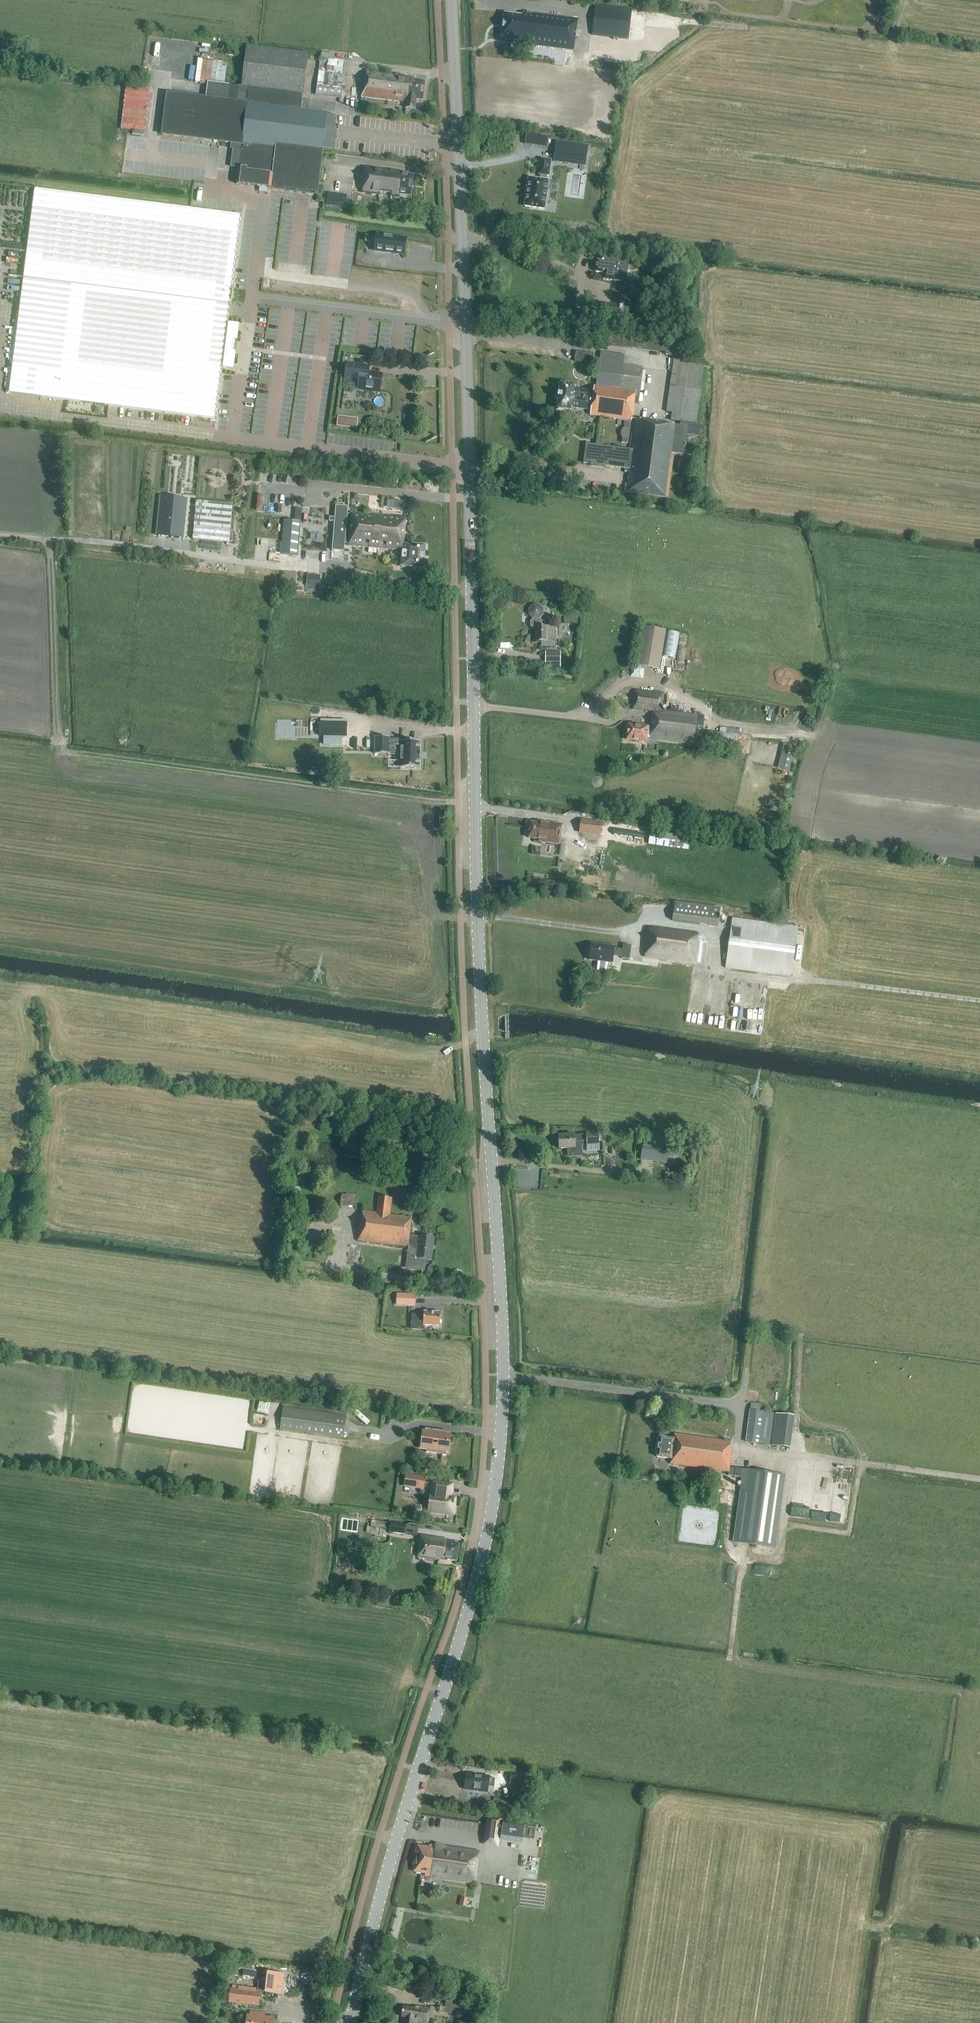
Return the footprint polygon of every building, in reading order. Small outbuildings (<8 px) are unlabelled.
[(628,39),(632,9),(596,6),(593,35),(628,39)] [(575,51),(578,20),(522,13),(522,17),(504,14),(501,38),(505,39),(505,41),(512,41),(519,41),(519,44),(575,51)] [(653,25),(654,21),(667,22),(668,17),(649,14),(648,25),(653,25)] [(336,117),(327,116),(327,114),(299,110),(301,95),(302,95),(307,54),(247,47),(245,64),(242,88),(229,86),(227,101),(166,94),(161,136),(228,144),(234,144),(231,168),(238,168),(236,186),(271,190),(318,195),(323,153),(322,153),(323,148),(334,149),(336,131),(334,131),(336,117)] [(581,60),(576,60),(577,52),(565,51),(562,76),(579,78),(581,60)] [(341,99),(344,76),(326,73),(328,60),(320,59),(316,95),(341,99)] [(422,101),(425,82),(413,81),(414,78),(413,78),(366,72),(365,80),(363,79),(361,97),(406,103),(405,109),(415,110),(416,100),(422,101)] [(146,134),(153,87),(128,83),(122,131),(146,134)] [(556,152),(555,161),(584,165),(585,156),(556,152)] [(549,177),(551,161),(541,159),(539,175),(540,175),(540,180),(529,179),(525,207),(544,210),(548,181),(547,181),(547,176),(549,177)] [(411,197),(413,176),(402,174),(402,172),(365,167),(361,193),(380,196),(380,192),(391,194),(391,197),(399,198),(399,195),(411,197)] [(36,189),(10,394),(112,407),(216,420),(223,367),(226,343),(228,323),(230,305),(241,216),(191,209),(173,207),(112,199),(64,193),(36,189)] [(331,196),(330,204),(344,205),(344,197),(331,196)] [(404,255),(406,239),(376,235),(376,236),(375,242),(374,251),(404,255)] [(626,277),(628,262),(617,260),(615,260),(616,257),(604,256),(604,260),(602,260),(601,262),(597,261),(595,273),(604,274),(603,280),(615,282),(616,274),(618,274),(618,276),(626,277)] [(585,302),(584,314),(621,319),(625,295),(613,293),(611,305),(585,302)] [(643,308),(644,300),(635,298),(634,307),(643,308)] [(682,345),(675,344),(675,343),(604,334),(602,345),(666,353),(666,356),(673,357),(666,411),(672,412),(670,421),(680,423),(680,427),(677,426),(673,454),(683,455),(686,434),(700,436),(702,424),(696,424),(700,392),(698,392),(701,368),(685,366),(688,347),(682,346),(682,345)] [(560,385),(559,395),(558,395),(557,399),(558,399),(557,409),(571,411),(571,408),(591,411),(590,416),(631,421),(633,404),(637,404),(642,367),(623,365),(624,355),(600,352),(596,387),(594,387),(593,392),(573,389),(574,386),(568,386),(560,385)] [(578,352),(577,363),(585,364),(586,353),(578,352)] [(380,393),(383,375),(369,373),(369,367),(348,364),(346,380),(359,382),(358,390),(380,393)] [(338,416),(337,425),(356,428),(357,418),(338,416)] [(668,499),(673,454),(677,426),(634,421),(630,450),(602,447),(596,446),(586,445),(584,464),(627,469),(624,492),(668,499)] [(187,500),(161,497),(157,536),(183,539),(187,500)] [(232,504),(196,501),(193,540),(229,543),(232,504)] [(336,507),(332,551),(344,552),(344,542),(348,543),(348,547),(377,549),(399,551),(399,554),(401,554),(400,567),(410,568),(423,569),(425,547),(403,545),(405,519),(351,514),(350,526),(346,525),(347,508),(336,507)] [(284,520),(281,555),(298,556),(301,522),(284,520)] [(320,576),(310,575),(310,586),(319,587),(320,576)] [(355,578),(336,577),(335,588),(354,589),(355,578)] [(555,647),(555,628),(542,628),(542,622),(539,620),(543,616),(543,610),(539,606),(533,606),(529,610),(529,616),(533,620),(531,623),(531,627),(534,630),(536,630),(536,642),(542,642),(541,647),(555,647)] [(659,671),(666,631),(643,628),(636,667),(659,671)] [(560,663),(560,652),(546,652),(546,663),(560,663)] [(700,745),(703,717),(661,712),(663,695),(636,692),(636,691),(634,710),(653,712),(651,728),(628,725),(626,740),(645,742),(646,738),(700,745)] [(346,724),(318,723),(318,737),(346,737),(346,724)] [(707,748),(735,751),(737,734),(709,731),(707,748)] [(356,737),(348,736),(346,752),(354,753),(356,737)] [(419,752),(420,744),(420,743),(402,743),(402,741),(389,740),(389,739),(389,738),(375,738),(375,754),(375,755),(389,755),(389,754),(389,753),(401,753),(401,768),(400,768),(400,769),(419,769),(419,768),(419,760),(420,760),(420,752),(419,752)] [(787,743),(781,767),(794,771),(800,747),(787,743)] [(599,836),(601,824),(581,821),(580,833),(599,836)] [(559,845),(562,825),(542,822),(541,824),(530,823),(528,839),(539,840),(539,842),(559,845)] [(614,830),(613,836),(641,840),(642,834),(614,830)] [(689,844),(691,837),(651,831),(649,845),(689,850),(689,844)] [(791,977),(798,928),(732,919),(725,968),(791,977)] [(696,964),(699,943),(697,943),(698,934),(650,928),(649,927),(645,958),(646,958),(696,964)] [(629,960),(631,946),(623,945),(622,950),(614,949),(614,947),(591,944),(589,961),(612,964),(613,957),(621,958),(621,959),(629,960)] [(581,1142),(587,1142),(587,1146),(599,1145),(598,1133),(586,1134),(586,1135),(574,1136),(558,1137),(559,1150),(568,1149),(569,1157),(582,1156),(581,1142)] [(667,1164),(669,1146),(643,1142),(641,1160),(667,1164)] [(668,1172),(668,1180),(682,1180),(682,1172),(668,1172)] [(355,1207),(356,1196),(346,1194),(346,1195),(344,1195),(342,1205),(355,1207)] [(360,1220),(357,1241),(411,1248),(411,1250),(418,1251),(417,1258),(410,1257),(408,1268),(423,1270),(424,1260),(431,1261),(434,1239),(410,1236),(412,1218),(390,1216),(392,1199),(378,1197),(376,1214),(362,1212),(361,1220),(360,1220)] [(413,1307),(414,1294),(392,1292),(391,1301),(401,1302),(401,1306),(413,1307)] [(440,1327),(441,1313),(424,1312),(423,1315),(412,1315),(411,1330),(424,1331),(425,1326),(440,1327)] [(130,1434),(151,1434),(151,1401),(130,1401),(130,1434)] [(771,1446),(775,1414),(760,1412),(761,1405),(751,1404),(750,1411),(746,1442),(771,1446)] [(343,1438),(346,1418),(283,1409),(280,1429),(343,1438)] [(790,1448),(794,1417),(793,1417),(776,1414),(772,1446),(790,1448)] [(447,1435),(447,1431),(425,1428),(425,1432),(423,1432),(421,1448),(427,1449),(426,1453),(447,1455),(447,1451),(449,1452),(451,1436),(447,1435)] [(775,1549),(785,1476),(729,1468),(732,1451),(729,1451),(731,1442),(674,1435),(674,1440),(660,1438),(657,1457),(671,1459),(670,1465),(728,1473),(728,1476),(742,1478),(733,1543),(775,1549)] [(404,1486),(414,1487),(415,1476),(405,1475),(404,1486)] [(450,1498),(452,1485),(433,1483),(430,1504),(434,1505),(433,1512),(436,1512),(436,1513),(445,1515),(445,1514),(450,1514),(451,1507),(454,1507),(455,1499),(450,1498)] [(832,1520),(849,1520),(850,1502),(832,1501),(832,1520)] [(370,1527),(388,1530),(389,1524),(371,1521),(370,1527)] [(404,1535),(406,1526),(390,1523),(389,1532),(404,1535)] [(457,1561),(460,1544),(447,1542),(448,1540),(441,1539),(421,1536),(418,1558),(439,1561),(439,1560),(447,1561),(447,1560),(457,1561)] [(524,1786),(526,1774),(512,1772),(510,1784),(524,1786)] [(494,1786),(495,1779),(489,1778),(489,1777),(467,1774),(465,1790),(487,1793),(488,1786),(494,1786)] [(497,1846),(501,1820),(489,1818),(485,1844),(497,1846)] [(522,1842),(524,1825),(503,1822),(501,1839),(522,1842)] [(474,1884),(479,1852),(430,1845),(429,1848),(418,1847),(414,1872),(425,1874),(425,1877),(474,1884)] [(269,1973),(268,1984),(259,1983),(258,1992),(266,1993),(280,1994),(282,1975),(269,1973)] [(230,2003),(258,2006),(259,1993),(237,1991),(237,1987),(232,1987),(232,1990),(231,1990),(230,2003)] [(467,2000),(447,1997),(445,2008),(465,2012),(467,2000)] [(405,2018),(404,2022),(415,2022),(420,2022),(428,2022),(430,2010),(416,2007),(415,2009),(403,2007),(401,2017),(405,2018)] [(272,2021),(263,2020),(264,2014),(251,2013),(250,2019),(248,2019),(247,2022),(272,2022),(272,2021)]
